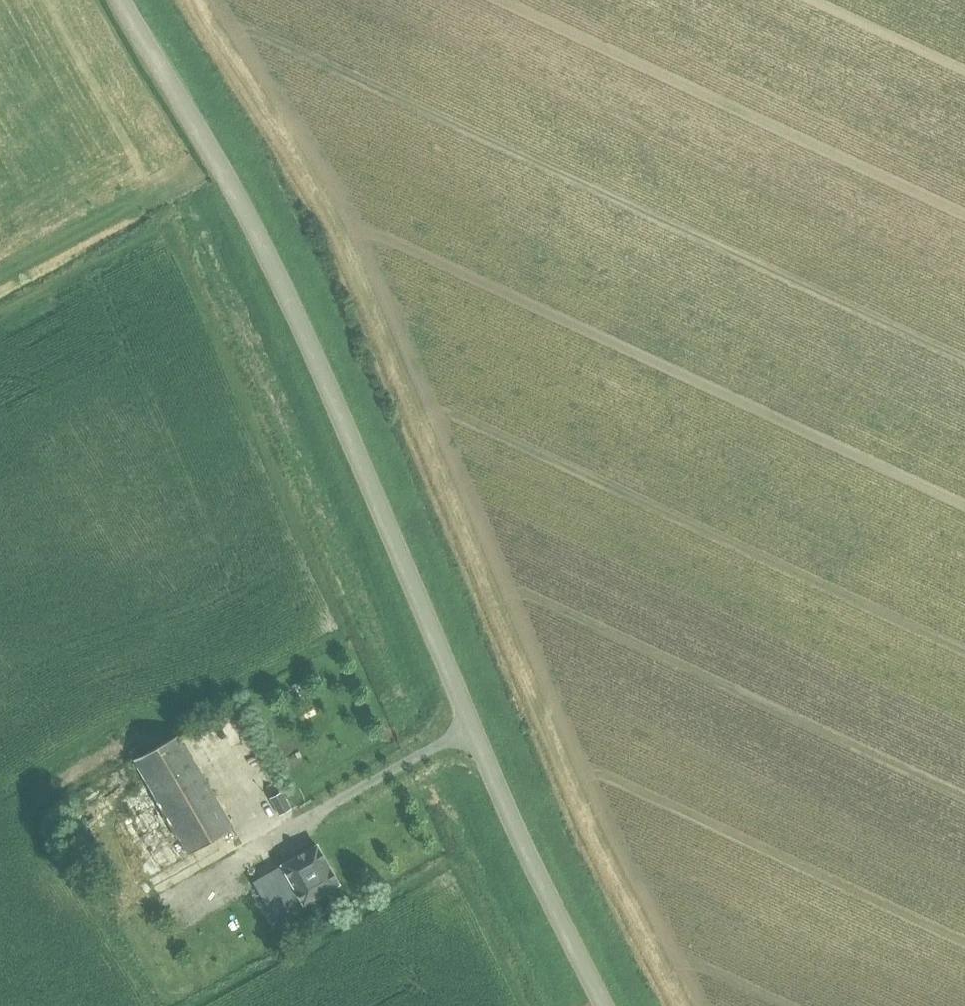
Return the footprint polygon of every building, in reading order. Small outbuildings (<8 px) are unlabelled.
[(231,761),(230,732),(200,733),(201,762),(231,761)] [(137,758),(189,853),(234,828),(200,767),(182,733),(137,758)] [(213,767),(218,777),(237,766),(231,757),(213,767)] [(281,791),(270,797),(280,814),(291,808),(290,807),(281,791)] [(316,848),(280,868),(301,906),(337,885),(316,848)] [(280,868),(254,883),(278,926),(304,911),(301,906),(280,868)]
